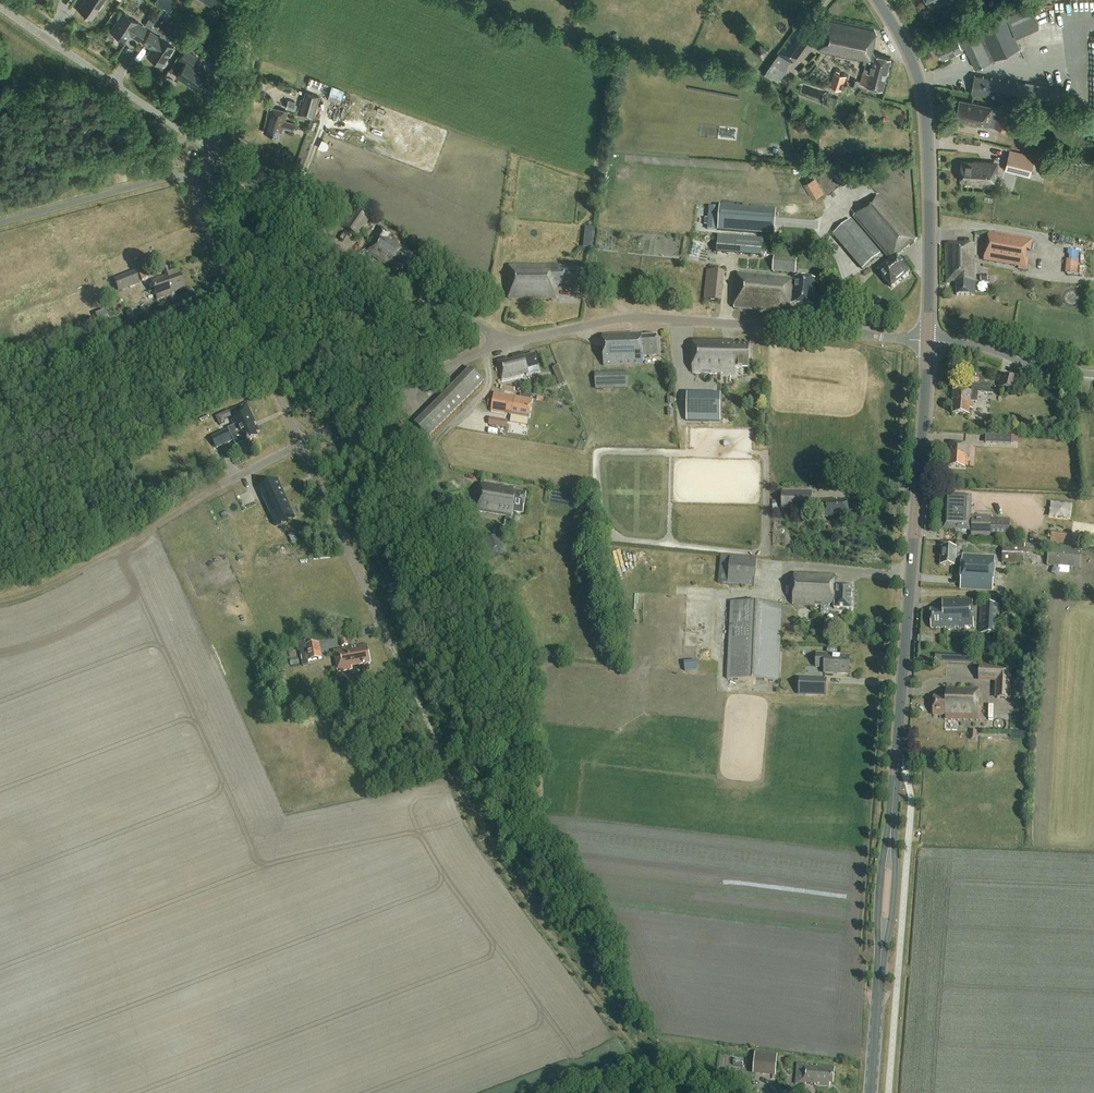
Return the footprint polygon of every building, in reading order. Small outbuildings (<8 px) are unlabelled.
[(103,0),(84,0),(78,9),(91,18),(103,0)] [(177,0),(156,0),(156,1),(171,11),(177,0)] [(146,29),(137,23),(137,22),(121,11),(116,19),(117,20),(110,31),(125,41),(129,34),(138,40),(146,29)] [(151,14),(145,24),(150,27),(156,17),(151,14)] [(961,35),(965,46),(975,68),(995,60),(1021,48),(1006,16),(961,35)] [(878,55),(875,55),(874,52),(872,49),(876,31),(875,28),(826,17),(818,51),(862,62),(861,64),(864,65),(862,71),(861,71),(858,83),(859,83),(881,90),(890,58),(878,55)] [(798,28),(779,53),(790,61),(792,63),(811,38),(798,28)] [(159,38),(150,32),(142,43),(151,49),(147,55),(161,65),(168,55),(170,56),(175,48),(159,37),(159,38)] [(965,46),(961,35),(957,37),(956,35),(937,44),(943,57),(962,49),(962,48),(965,46)] [(196,89),(206,75),(194,67),(195,67),(191,64),(196,56),(185,49),(178,59),(185,63),(176,76),(196,89)] [(790,61),(779,53),(763,73),(772,80),(774,77),(779,81),(787,70),(785,68),(790,61)] [(835,70),(835,72),(833,72),(829,86),(842,90),(846,76),(839,74),(840,71),(835,70)] [(1069,91),(1039,86),(975,74),(972,92),(1066,108),(1069,91)] [(308,77),(306,83),(320,88),(322,82),(308,77)] [(331,86),(326,99),(339,104),(344,91),(331,86)] [(313,119),(319,97),(305,93),(301,107),(299,107),(297,114),(313,119)] [(294,101),(287,99),(284,108),(292,110),(294,101)] [(1013,109),(999,106),(998,112),(991,111),(992,107),(969,101),(969,103),(960,101),(956,118),(964,120),(964,121),(988,126),(988,125),(1008,129),(1013,109)] [(292,130),(294,124),(284,121),(286,111),(269,107),(266,117),(267,117),(263,132),(277,136),(278,131),(281,132),(282,127),(292,130)] [(1034,158),(1009,151),(1005,168),(1029,175),(1034,158)] [(997,184),(998,162),(974,161),(974,162),(962,161),(961,173),(960,173),(959,178),(961,179),(980,181),(980,184),(997,184)] [(877,196),(853,217),(891,261),(878,272),(891,288),(909,272),(896,257),(915,240),(877,196)] [(708,230),(717,230),(719,208),(710,207),(709,219),(705,218),(704,225),(708,225),(708,230)] [(719,226),(718,231),(773,235),(773,230),(775,213),(720,208),(719,226)] [(343,227),(358,238),(369,220),(354,210),(343,227)] [(852,218),(832,235),(861,270),(882,253),(852,218)] [(375,237),(377,238),(367,253),(397,272),(399,268),(403,272),(413,255),(399,246),(399,245),(389,239),(392,235),(381,228),(375,237)] [(989,232),(983,262),(1017,268),(1017,270),(1026,272),(1028,260),(1023,259),(1025,250),(1030,251),(1032,240),(989,232)] [(761,258),(762,240),(718,236),(716,254),(761,258)] [(974,293),(974,281),(973,244),(946,245),(946,283),(956,283),(956,293),(974,293)] [(1071,249),(1070,258),(1081,259),(1082,250),(1071,249)] [(795,274),(796,259),(774,257),(772,271),(795,274)] [(1067,273),(1082,273),(1082,260),(1067,259),(1067,273)] [(557,266),(509,266),(509,299),(555,299),(555,284),(578,284),(578,267),(557,267),(557,266)] [(162,268),(164,276),(150,281),(156,300),(171,295),(171,294),(184,289),(177,270),(168,273),(166,267),(162,268)] [(704,299),(721,302),(724,271),(707,269),(704,299)] [(147,278),(145,271),(138,273),(140,281),(147,278)] [(117,291),(138,283),(133,272),(113,280),(117,291)] [(791,314),(792,305),(813,307),(815,280),(794,278),(738,273),(734,308),(791,314)] [(112,332),(105,310),(94,314),(102,335),(112,332)] [(656,336),(641,336),(641,334),(603,335),(604,365),(643,363),(643,357),(658,356),(656,336)] [(732,341),(693,341),(692,372),(734,373),(734,368),(748,368),(748,346),(733,345),(732,341)] [(507,361),(506,357),(496,360),(501,382),(539,372),(534,354),(524,357),(523,352),(512,355),(513,359),(507,361)] [(558,366),(552,369),(560,386),(566,384),(558,366)] [(414,423),(428,437),(428,438),(484,382),(469,367),(414,423)] [(627,388),(626,371),(594,373),(595,390),(627,388)] [(975,373),(973,392),(979,392),(994,393),(994,385),(985,384),(986,374),(975,373)] [(1004,375),(1000,389),(1016,393),(1019,380),(1004,375)] [(978,403),(979,392),(973,392),(954,390),(953,401),(955,401),(954,413),(970,414),(971,409),(974,409),(974,402),(978,403)] [(532,400),(494,394),(491,411),(529,417),(532,400)] [(720,395),(687,395),(686,421),(719,422),(720,395)] [(232,421),(234,426),(227,429),(235,446),(242,443),(242,444),(258,437),(256,432),(259,431),(257,426),(255,427),(253,424),(256,423),(251,412),(250,413),(246,402),(237,406),(242,416),(232,421)] [(216,417),(219,424),(225,422),(224,420),(231,417),(228,411),(216,417)] [(507,420),(489,417),(487,425),(505,428),(507,420)] [(211,438),(216,449),(232,442),(226,431),(211,438)] [(986,435),(986,443),(1012,444),(1012,436),(986,435)] [(970,455),(971,445),(949,443),(949,453),(950,453),(949,466),(966,467),(967,455),(970,455)] [(270,515),(275,526),(295,517),(278,480),(258,489),(262,499),(263,499),(263,497),(267,495),(276,514),(271,516),(271,515),(270,515)] [(482,483),(477,511),(506,516),(504,525),(510,526),(513,512),(523,514),(526,494),(514,492),(514,489),(482,483)] [(781,509),(812,510),(811,492),(781,492),(781,509)] [(945,513),(941,513),(941,519),(944,519),(944,529),(971,530),(971,537),(1009,538),(1010,520),(982,519),(982,517),(969,516),(970,497),(945,497),(945,513)] [(848,516),(847,501),(836,502),(836,500),(821,501),(822,517),(848,516)] [(489,557),(505,552),(499,535),(484,540),(489,557)] [(1024,553),(1039,554),(1042,554),(1042,545),(1024,544),(1024,546),(1002,545),(1002,563),(1024,564),(1024,553)] [(1047,566),(1080,569),(1082,548),(1049,545),(1047,566)] [(995,557),(956,555),(956,548),(942,547),(940,565),(955,566),(955,565),(962,565),(960,589),(993,591),(995,557)] [(718,583),(728,584),(754,586),(756,558),(721,554),(718,583)] [(852,586),(835,586),(836,575),(794,573),(793,603),(834,605),(836,605),(836,609),(850,609),(852,586)] [(961,599),(942,600),(943,610),(930,610),(931,629),(945,628),(945,629),(974,628),(972,599),(961,600),(961,599)] [(778,681),(781,618),(782,604),(730,602),(727,679),(778,681)] [(1001,605),(980,604),(978,634),(999,635),(1001,605)] [(687,635),(687,645),(699,645),(699,635),(687,635)] [(341,647),(348,646),(346,638),(340,640),(341,647)] [(319,643),(308,645),(307,641),(296,643),(297,651),(300,651),(303,666),(309,665),(308,662),(322,659),(319,643)] [(351,667),(370,663),(367,645),(334,651),(338,672),(352,670),(351,667)] [(848,674),(849,657),(826,656),(825,654),(816,654),(816,667),(824,668),(824,673),(848,674)] [(997,698),(1010,699),(1011,666),(980,664),(979,680),(998,681),(997,698)] [(1031,676),(1013,675),(1012,689),(1031,690),(1031,676)] [(799,679),(799,694),(826,695),(826,680),(799,679)] [(946,697),(934,697),(933,715),(950,716),(950,717),(977,717),(978,689),(946,688),(946,697)] [(777,1055),(755,1053),(753,1075),(775,1077),(777,1055)] [(835,1067),(817,1066),(817,1067),(813,1067),(813,1066),(797,1064),(795,1085),(805,1086),(806,1084),(815,1085),(815,1086),(829,1088),(830,1084),(833,1085),(835,1067)]
